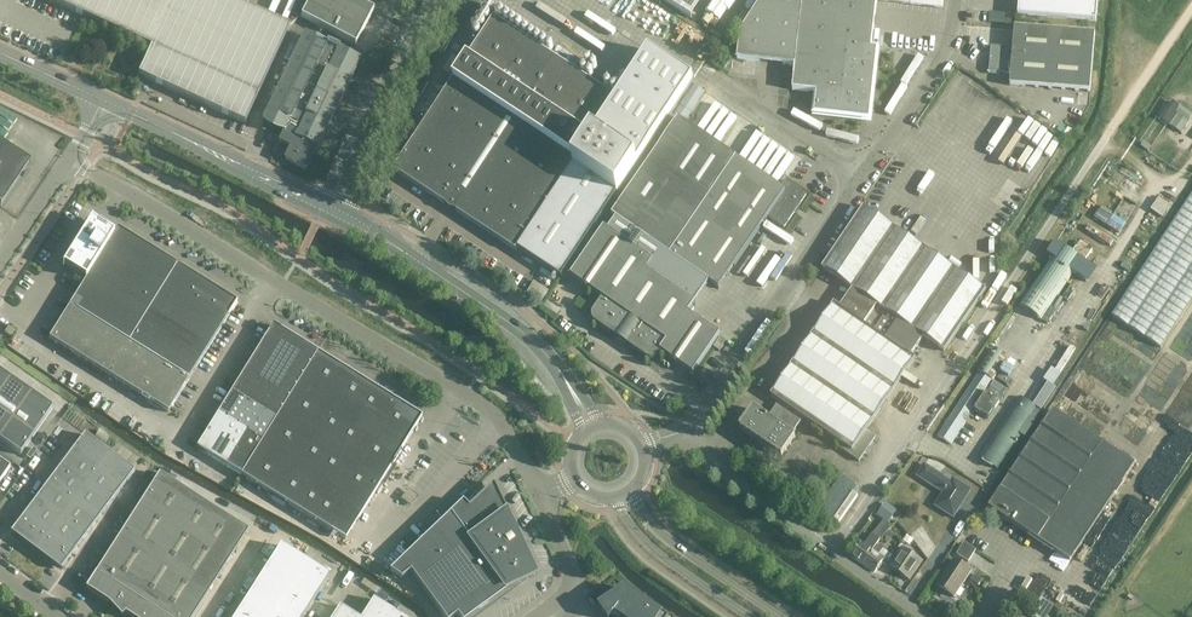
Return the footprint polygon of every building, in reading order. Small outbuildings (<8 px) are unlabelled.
[(233,0),(49,0),(151,47),(138,74),(146,78),(244,123),(289,26),(233,0)] [(301,17),(355,45),(373,10),(363,5),(365,0),(310,0),(301,17)] [(669,3),(691,18),(703,0),(664,0),(669,3)] [(793,90),(819,93),(817,111),(867,117),(874,52),(871,51),(877,0),(874,0),(761,0),(739,34),(737,59),(794,66),(792,90),(793,90)] [(1017,15),(1096,21),(1098,0),(1019,0),(1017,15)] [(710,12),(702,22),(713,30),(721,21),(710,12)] [(1004,13),(989,12),(988,22),(1003,23),(1004,13)] [(494,17),(393,170),(444,204),(449,209),(457,212),(515,251),(517,249),(561,278),(699,68),(655,39),(616,98),(577,72),(584,63),(558,46),(552,56),(494,17)] [(1014,26),(1012,48),(991,46),(989,72),(1010,73),(1009,85),(1090,92),(1095,33),(1014,26)] [(305,35),(262,122),(263,122),(284,133),(281,137),(279,142),(290,147),(284,160),(287,161),(306,170),(359,61),(305,35)] [(968,96),(973,99),(983,83),(978,80),(968,96)] [(685,120),(704,90),(693,82),(674,113),(685,120)] [(1191,117),(1191,113),(1173,99),(1160,118),(1171,126),(1176,118),(1186,125),(1191,117)] [(1176,118),(1171,126),(1181,132),(1186,125),(1176,118)] [(695,130),(678,119),(612,215),(616,218),(709,282),(718,289),(768,217),(784,228),(806,195),(786,181),(780,189),(734,157),(735,156),(696,130),(695,130)] [(1148,150),(1151,146),(1143,141),(1140,145),(1148,150)] [(28,162),(0,144),(0,204),(28,162)] [(1191,299),(1191,193),(1111,315),(1161,347),(1191,299)] [(1117,211),(1127,217),(1136,202),(1125,196),(1117,211)] [(739,429),(750,436),(753,439),(745,450),(770,467),(778,455),(781,458),(795,437),(791,435),(803,418),(840,443),(837,447),(859,461),(876,436),(866,429),(915,358),(911,355),(923,337),(944,351),(985,291),(863,207),(821,269),(852,290),(840,307),(834,303),(770,395),(779,401),(767,418),(753,408),(739,429)] [(1122,229),(1126,218),(1099,207),(1095,218),(1122,229)] [(595,322),(614,335),(648,359),(650,359),(652,359),(654,359),(655,359),(656,358),(657,357),(658,357),(661,352),(674,361),(675,365),(679,364),(693,374),(720,335),(688,313),(709,282),(616,218),(608,230),(604,228),(571,276),(585,286),(586,290),(590,289),(602,298),(592,314),(592,315),(592,318),(593,320),(595,322)] [(65,265),(86,278),(113,235),(91,222),(65,265)] [(129,342),(177,265),(117,228),(113,235),(86,278),(70,305),(85,314),(100,324),(114,333),(129,342)] [(1052,257),(1021,306),(1044,321),(1074,274),(1088,283),(1097,269),(1082,260),(1083,259),(1059,245),(1055,242),(1048,254),(1052,257)] [(1127,270),(1130,266),(1124,262),(1121,266),(1127,270)] [(236,302),(177,265),(129,342),(144,351),(159,360),(174,370),(189,379),(236,302)] [(542,267),(539,273),(549,278),(552,272),(542,267)] [(531,294),(543,300),(552,285),(540,278),(531,294)] [(64,348),(85,314),(70,305),(49,339),(64,348)] [(78,358),(100,324),(85,314),(64,348),(78,358)] [(93,367),(114,333),(100,324),(78,358),(93,367)] [(14,330),(8,326),(4,332),(10,336),(14,330)] [(275,420),(317,353),(272,326),(231,393),(275,420)] [(108,376),(129,342),(114,333),(93,367),(108,376)] [(129,342),(108,376),(123,385),(144,351),(129,342)] [(1051,367),(1043,379),(1053,386),(1061,374),(1060,373),(1075,348),(1070,345),(1054,369),(1051,367)] [(978,372),(937,435),(951,444),(992,380),(998,371),(1009,378),(1014,370),(1013,369),(1017,363),(1009,358),(1009,359),(1006,358),(990,347),(975,370),(978,372)] [(144,351),(123,385),(138,394),(159,360),(144,351)] [(421,418),(317,353),(275,420),(262,442),(241,476),(330,531),(344,509),(359,519),(421,418)] [(138,394),(153,403),(174,370),(159,360),(138,394)] [(153,403),(168,413),(189,379),(174,370),(153,403)] [(0,373),(0,393),(9,380),(0,373)] [(31,395),(9,380),(0,393),(0,415),(11,423),(31,395)] [(1019,396),(978,457),(997,469),(1037,409),(1041,411),(1056,388),(1048,383),(1032,405),(1019,396)] [(262,442),(275,420),(231,393),(217,415),(247,433),(262,442)] [(999,401),(986,393),(975,410),(988,418),(999,401)] [(31,395),(11,423),(32,438),(52,410),(31,395)] [(1135,463),(1053,409),(1000,488),(988,507),(1070,561),(1070,560),(1069,559),(1135,463)] [(11,423),(0,415),(0,438),(11,423)] [(226,467),(247,433),(217,415),(196,448),(226,467)] [(0,438),(0,442),(19,456),(32,438),(11,423),(0,438)] [(226,467),(241,476),(262,442),(247,433),(226,467)] [(84,435),(72,451),(97,470),(109,453),(84,435)] [(59,468),(84,486),(97,470),(72,451),(59,468)] [(109,453),(97,470),(121,488),(134,472),(109,453)] [(9,469),(0,462),(0,482),(9,469)] [(924,465),(917,476),(943,493),(935,506),(953,518),(971,490),(945,473),(943,476),(924,465)] [(47,484),(72,503),(84,486),(59,468),(47,484)] [(97,470),(84,486),(109,505),(121,488),(97,470)] [(248,531),(159,474),(85,589),(108,603),(120,616),(122,616),(125,614),(129,616),(193,616),(248,531)] [(35,500),(60,519),(72,503),(47,484),(35,500)] [(84,486),(72,503),(97,521),(109,505),(84,486)] [(462,502),(389,572),(400,579),(410,572),(443,616),(454,616),(457,615),(458,616),(471,616),(532,573),(532,572),(531,573),(491,487),(468,508),(462,502)] [(403,497),(411,503),(417,495),(409,489),(403,497)] [(839,522),(859,495),(854,491),(834,518),(839,522)] [(23,517),(47,535),(60,519),(35,500),(23,517)] [(97,521),(72,503),(60,519),(85,538),(97,521)] [(882,506),(877,514),(888,522),(893,514),(882,506)] [(35,552),(47,535),(23,517),(10,533),(35,552)] [(60,519),(47,535),(72,554),(85,538),(60,519)] [(883,520),(873,533),(875,535),(886,522),(883,520)] [(860,541),(850,555),(862,564),(862,563),(872,550),(879,539),(880,540),(891,527),(886,522),(875,535),(875,536),(871,534),(864,544),(860,541)] [(888,532),(884,538),(889,541),(893,535),(888,532)] [(72,554),(47,535),(35,552),(60,570),(72,554)] [(968,562),(976,550),(964,542),(956,554),(968,562)] [(872,550),(862,563),(874,572),(881,561),(891,568),(907,579),(909,580),(911,578),(922,561),(921,560),(904,549),(903,548),(892,563),(884,558),(878,554),(883,548),(878,545),(874,551),(872,550)] [(329,577),(280,546),(235,616),(304,616),(329,577)] [(936,585),(954,597),(971,571),(953,559),(936,585)] [(970,579),(978,585),(983,579),(975,573),(970,579)] [(624,588),(598,607),(605,616),(613,616),(615,615),(618,616),(667,616),(624,588)] [(1034,616),(1043,616),(1051,604),(1041,598),(1030,614),(1034,616)] [(394,614),(373,600),(362,616),(398,616),(394,614)] [(339,607),(332,616),(356,616),(339,607)]
